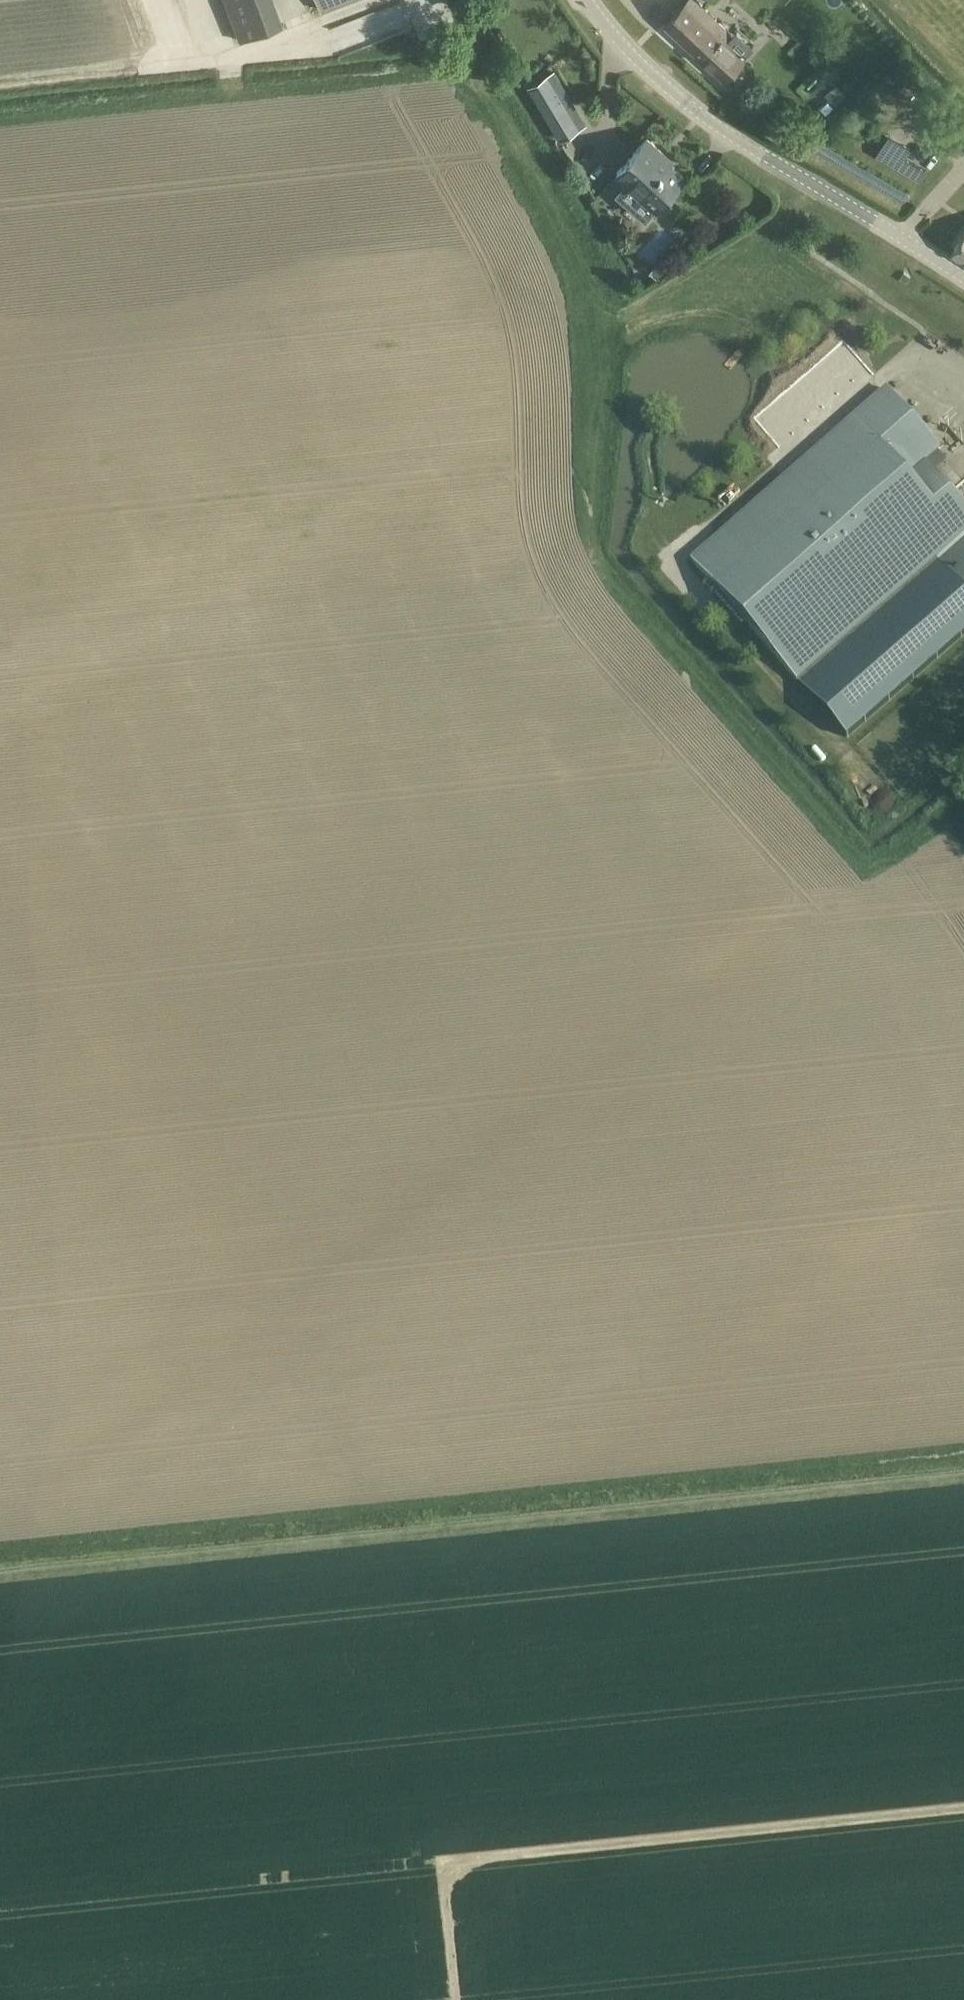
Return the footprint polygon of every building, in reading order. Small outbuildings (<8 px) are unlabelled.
[(242,42),(286,22),(277,0),(227,0),(242,42)] [(322,11),(350,0),(318,0),(322,11)] [(678,10),(664,25),(702,60),(703,59),(726,80),(744,60),(726,43),(733,36),(728,31),(727,31),(695,0),(687,0),(678,10)] [(332,28),(340,52),(410,29),(402,5),(332,28)] [(548,75),(529,86),(561,140),(580,129),(548,75)] [(889,138),(877,158),(917,182),(923,172),(902,161),(909,150),(889,138)] [(647,139),(634,153),(617,172),(618,173),(609,184),(644,216),(654,205),(657,208),(684,177),(660,156),(663,153),(647,139)] [(963,236),(952,253),(963,261),(963,234),(963,236)] [(872,371),(842,337),(752,416),(782,450),(872,371)] [(885,386),(690,558),(797,680),(934,559),(963,533),(963,505),(926,461),(939,449),(885,386)] [(797,680),(847,738),(963,636),(963,542),(939,564),(934,559),(797,680)]
